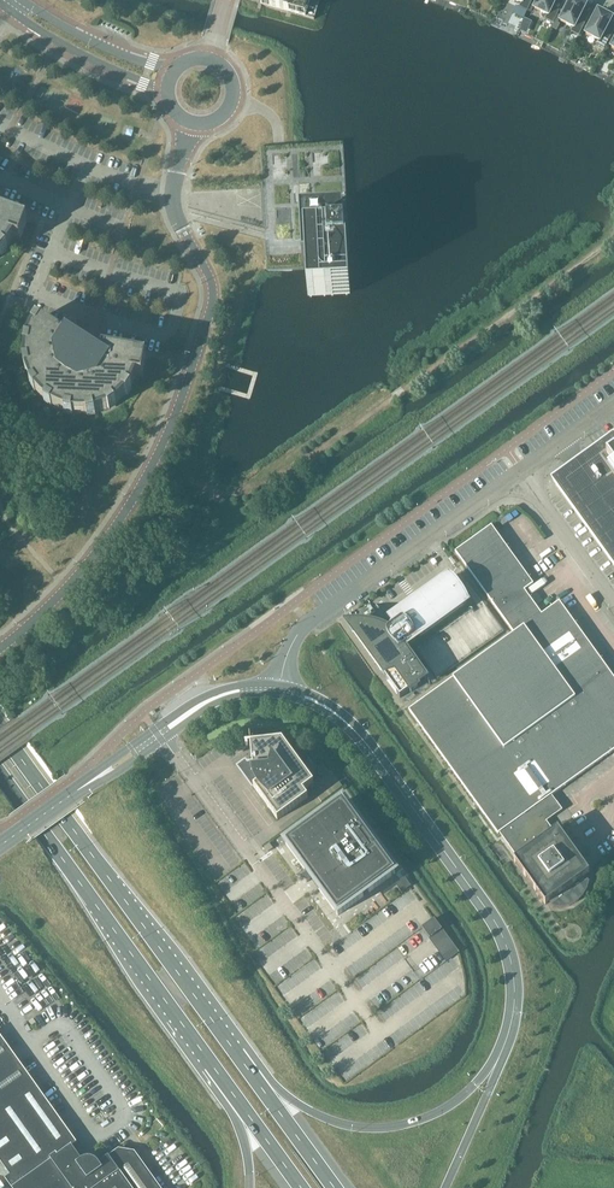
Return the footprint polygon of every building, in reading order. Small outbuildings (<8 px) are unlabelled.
[(261,5),(314,20),(320,0),(263,0),(261,5)] [(521,3),(519,7),(527,11),(533,0),(514,0),(521,3)] [(553,24),(564,2),(561,0),(540,0),(535,10),(547,15),(545,20),(553,24)] [(579,36),(590,14),(583,11),(585,6),(573,0),(572,0),(561,22),(573,28),(571,32),(579,36)] [(598,41),(596,45),(604,49),(613,31),(613,27),(609,24),(611,20),(598,13),(587,35),(598,41)] [(1,255),(7,250),(14,239),(20,241),(28,221),(0,211),(0,256),(1,255)] [(307,269),(308,299),(350,297),(348,251),(346,251),(344,219),(304,221),(307,269)] [(101,360),(40,320),(34,328),(28,341),(26,349),(26,363),(27,371),(30,381),(33,386),(36,391),(46,402),(52,407),(65,413),(73,415),(87,415),(95,414),(108,409),(115,405),(126,395),(131,389),(136,377),(143,378),(146,357),(103,349),(101,360)] [(613,566),(613,438),(553,481),(613,566)] [(499,521),(503,526),(508,522),(504,517),(499,521)] [(549,902),(553,908),(562,908),(570,906),(577,902),(583,897),(587,890),(590,882),(586,876),(589,873),(574,852),(576,851),(569,843),(568,844),(558,830),(554,832),(547,822),(562,810),(552,796),(613,750),(613,678),(559,602),(542,614),(525,591),(534,585),(491,526),(455,552),(514,634),(409,710),(498,835),(500,833),(518,859),(514,861),(546,905),(549,902)] [(455,589),(448,579),(391,620),(393,623),(390,628),(389,628),(387,629),(387,631),(388,633),(387,635),(378,632),(374,630),(370,629),(366,628),(353,628),(350,628),(382,673),(400,699),(410,692),(411,693),(418,688),(416,687),(426,680),(403,648),(408,645),(410,646),(467,605),(460,595),(462,594),(457,587),(455,589)] [(252,761),(244,762),(244,764),(244,767),(244,769),(245,771),(246,773),(246,776),(247,778),(248,780),(249,782),(251,784),(252,786),(253,788),(261,799),(262,799),(278,820),(308,798),(303,791),(314,784),(282,741),(264,743),(251,739),(250,737),(252,761)] [(286,845),(307,874),(303,877),(303,878),(304,877),(308,882),(306,882),(307,883),(311,880),(338,916),(364,897),(361,893),(367,889),(369,893),(395,874),(376,848),(375,849),(360,830),(362,828),(343,803),(317,822),(320,825),(314,829),(312,826),(286,845)] [(265,848),(268,852),(273,849),(269,844),(265,848)] [(438,950),(446,961),(452,957),(457,953),(458,952),(434,919),(432,920),(423,927),(422,928),(430,939),(438,950)] [(10,1176),(15,1173),(22,1182),(13,1187),(160,1187),(135,1152),(119,1150),(97,1165),(94,1163),(87,1162),(84,1163),(72,1147),(77,1144),(3,1040),(0,1042),(0,1162),(10,1176)]
